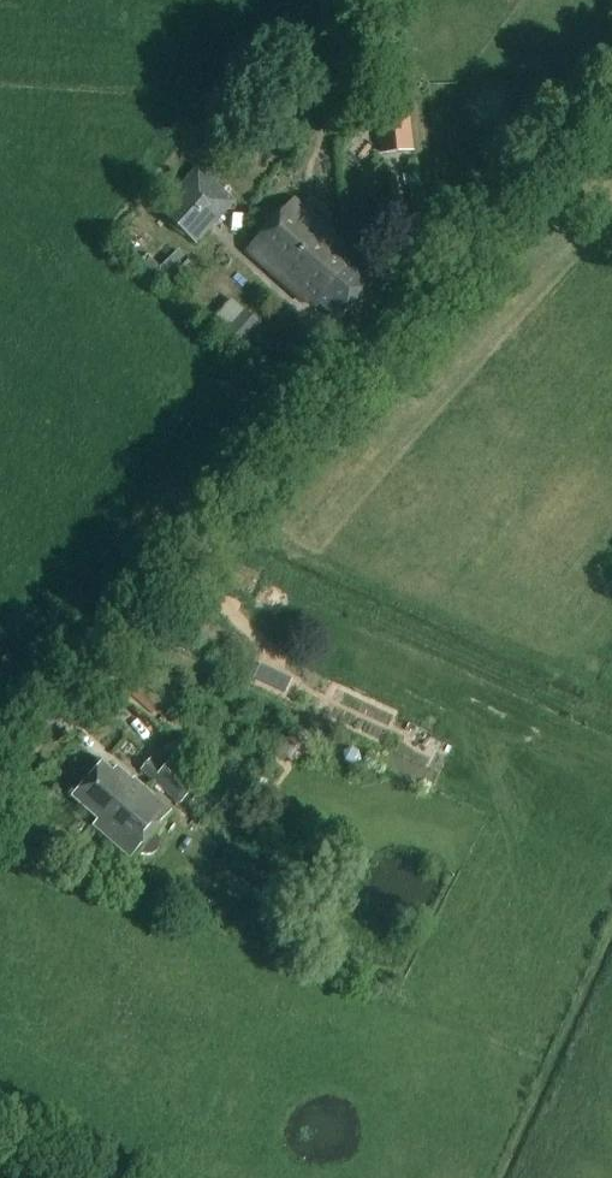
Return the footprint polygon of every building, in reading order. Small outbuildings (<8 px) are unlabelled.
[(413,151),(409,97),(395,98),(396,112),(377,114),(380,154),(413,151)] [(196,246),(235,203),(196,168),(173,193),(178,198),(162,215),(196,246)] [(320,253),(335,236),(295,199),(262,235),(293,263),(310,244),(320,253)] [(293,263),(262,235),(248,250),(305,303),(317,303),(343,275),(334,266),(349,250),(335,236),(320,253),(310,244),(293,263)] [(359,258),(349,250),(334,266),(343,275),(317,303),(338,322),(374,284),(353,264),(359,258)] [(236,352),(259,325),(244,312),(221,338),(236,352)] [(253,681),(286,696),(291,683),(259,668),(253,681)] [(295,726),(271,761),(281,768),(304,733),(295,726)] [(175,756),(164,770),(151,759),(139,772),(179,806),(182,802),(203,780),(175,756)] [(74,797),(99,819),(108,807),(119,815),(144,786),(136,778),(133,781),(117,766),(111,773),(103,765),(74,797)] [(132,858),(137,853),(139,854),(141,856),(143,856),(146,857),(147,857),(149,856),(152,855),(154,854),(156,853),(157,850),(158,848),(159,847),(159,846),(159,845),(159,843),(159,842),(159,840),(158,838),(157,837),(156,835),(154,834),(173,812),(144,786),(119,815),(108,807),(99,819),(94,824),(132,858)]
